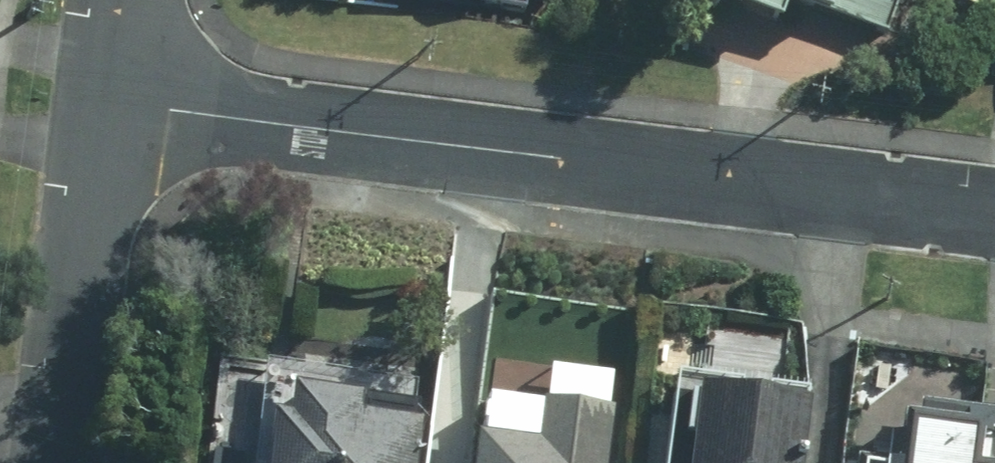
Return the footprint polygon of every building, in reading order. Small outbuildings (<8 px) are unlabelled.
[(717,4),(781,31),(795,5),(884,39),(899,0),(715,0),(717,4)] [(426,422),(362,414),(364,392),(293,385),(290,415),(277,414),(272,462),(421,462),(426,422)] [(810,404),(701,394),(695,462),(805,462),(810,404)] [(617,413),(545,404),(541,443),(486,436),(482,462),(611,462),(617,413)] [(977,425),(913,418),(908,462),(973,462),(977,425)]
